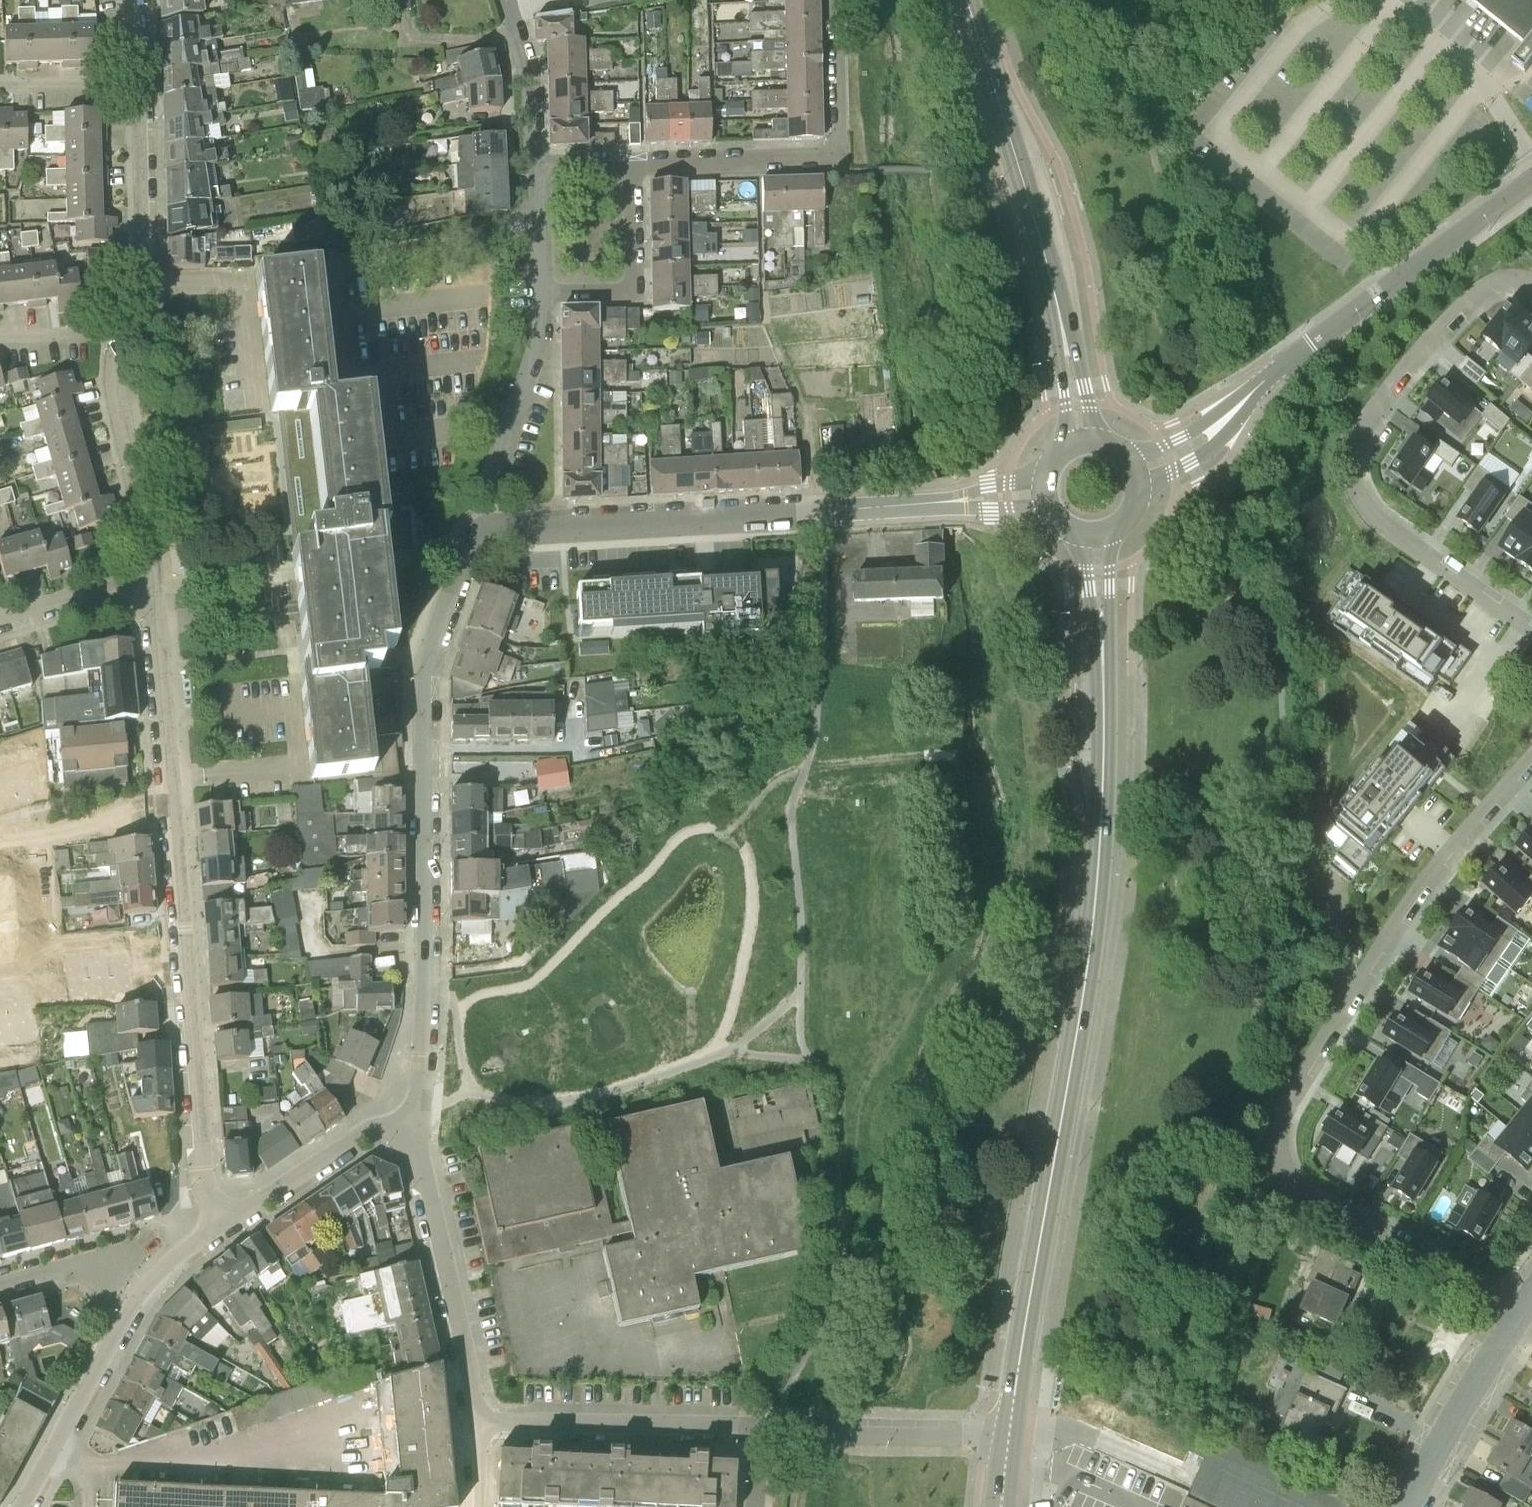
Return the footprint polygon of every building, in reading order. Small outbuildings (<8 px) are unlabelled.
[(70,0),(62,0),(62,8),(70,8),(70,1),(70,0)] [(162,8),(161,11),(161,16),(162,19),(162,22),(203,15),(201,2),(203,0),(162,0),(162,8)] [(410,11),(409,0),(397,0),(399,12),(410,11)] [(1527,45),(1513,63),(1526,73),(1531,65),(1531,0),(1470,0),(1527,45)] [(819,1),(785,2),(786,13),(750,14),(750,23),(819,21),(819,1)] [(49,29),(50,63),(63,63),(63,69),(72,68),(70,8),(62,8),(62,28),(49,29)] [(70,8),(72,68),(81,68),(80,62),(94,62),(93,27),(79,28),(78,8),(70,8)] [(28,70),(27,9),(19,9),(19,29),(5,30),(6,64),(19,64),(19,70),(28,70)] [(27,9),(28,70),(37,69),(37,64),(50,63),(49,29),(35,29),(35,9),(27,9)] [(536,43),(548,43),(585,43),(584,40),(572,40),(572,10),(534,17),(535,22),(536,43)] [(647,25),(661,25),(661,13),(647,13),(647,25)] [(163,49),(215,41),(223,40),(221,29),(195,33),(194,20),(163,26),(163,30),(161,31),(162,36),(163,39),(163,49)] [(819,21),(750,23),(751,32),(786,31),(786,42),(820,41),(819,21)] [(164,74),(244,61),(242,50),(217,54),(215,41),(163,49),(164,74)] [(820,41),(786,42),(786,52),(751,53),(752,62),(820,62),(820,41)] [(585,43),(548,43),(548,64),(612,61),(612,50),(585,51),(585,43)] [(438,94),(438,95),(446,93),(499,80),(493,53),(476,56),(474,47),(440,53),(443,67),(457,64),(460,76),(432,82),(434,95),(438,94)] [(315,89),(312,70),(306,71),(304,57),(294,58),(302,112),(326,108),(323,88),(315,89)] [(199,92),(211,90),(214,90),(212,78),(223,76),(251,70),(249,60),(244,61),(164,74),(165,98),(199,92)] [(612,61),(548,64),(549,84),(585,82),(585,72),(613,71),(612,61)] [(820,62),(752,62),(752,72),(787,71),(787,81),(821,81),(820,62)] [(716,63),(717,77),(732,77),(732,63),(716,63)] [(274,81),(276,93),(292,90),(290,78),(274,81)] [(446,93),(438,95),(440,105),(468,99),(469,114),(501,111),(499,80),(446,93)] [(699,108),(689,108),(689,144),(711,143),(710,80),(698,80),(699,108)] [(668,144),(667,81),(657,81),(658,109),(645,109),(646,145),(668,144)] [(689,144),(689,108),(678,108),(677,81),(667,81),(668,144),(689,144)] [(821,81),(787,81),(787,91),(752,92),(752,101),(821,100),(821,81)] [(585,82),(549,84),(550,105),(613,102),(613,92),(586,93),(585,82)] [(723,90),(715,90),(715,102),(723,102),(723,90)] [(225,105),(214,106),(201,108),(199,92),(165,98),(165,102),(164,102),(164,113),(165,113),(165,123),(222,114),(227,113),(225,105)] [(821,100),(752,101),(753,110),(788,109),(788,120),(821,119),(821,100)] [(613,102),(550,105),(550,126),(587,125),(586,113),(614,113),(613,102)] [(295,104),(282,106),(285,123),(298,120),(295,104)] [(726,116),(726,106),(716,106),(716,116),(726,116)] [(629,108),(629,123),(639,123),(639,108),(629,108)] [(13,110),(4,110),(6,171),(14,171),(13,151),(28,150),(27,115),(13,116),(13,110)] [(45,128),(45,136),(106,134),(106,125),(100,125),(99,112),(65,113),(65,127),(45,128)] [(166,148),(202,142),(200,129),(224,126),(222,114),(165,123),(166,148)] [(821,119),(788,120),(788,130),(753,131),(753,141),(818,140),(822,136),(821,119)] [(41,134),(41,124),(28,124),(28,135),(41,134)] [(630,145),(640,145),(640,124),(629,124),(630,145)] [(587,125),(550,126),(551,143),(551,148),(555,147),(614,146),(614,135),(587,136),(587,125)] [(106,134),(45,136),(46,144),(66,143),(66,157),(101,156),(100,143),(106,143),(106,134)] [(304,149),(301,134),(288,136),(290,151),(304,149)] [(463,139),(465,165),(503,163),(502,137),(463,139)] [(166,173),(203,168),(229,164),(227,151),(214,153),(212,141),(202,142),(166,148),(166,173)] [(101,156),(66,157),(66,170),(46,171),(47,179),(107,177),(107,168),(101,168),(101,156)] [(503,163),(465,165),(466,191),(505,189),(503,163)] [(167,210),(210,202),(231,199),(230,187),(206,190),(203,168),(166,173),(167,210)] [(107,177),(47,179),(47,187),(67,186),(67,200),(102,199),(101,186),(107,186),(107,177)] [(803,213),(802,178),(782,179),(784,249),(794,249),(793,213),(803,213)] [(817,178),(802,178),(803,213),(814,213),(815,247),(825,247),(823,183),(817,178)] [(784,249),(782,179),(762,179),(762,214),(774,213),(775,249),(784,249)] [(650,188),(651,205),(716,203),(715,193),(686,194),(686,182),(655,182),(650,188)] [(505,189),(466,191),(467,217),(506,216),(505,189)] [(318,192),(311,193),(312,204),(320,203),(318,192)] [(102,199),(67,200),(67,214),(47,215),(48,223),(76,222),(116,222),(116,219),(108,219),(108,211),(102,212),(102,199)] [(210,202),(167,210),(168,237),(219,230),(217,215),(215,215),(215,213),(212,214),(210,202)] [(716,203),(651,205),(651,226),(687,225),(687,214),(716,213),(716,203)] [(358,214),(359,232),(371,231),(370,213),(358,214)] [(308,239),(333,235),(330,219),(305,223),(308,239)] [(308,239),(305,223),(305,221),(291,223),(294,243),(308,241),(308,239)] [(116,222),(76,222),(77,244),(111,243),(111,229),(117,229),(116,222)] [(687,225),(651,226),(652,247),(717,245),(716,234),(687,235),(687,225)] [(29,234),(30,247),(38,247),(37,233),(29,234)] [(30,247),(29,234),(21,234),(22,248),(30,247)] [(204,249),(204,242),(168,242),(169,269),(205,269),(205,263),(234,262),(234,248),(204,249)] [(717,245),(652,247),(652,268),(688,267),(688,256),(717,255),(717,245)] [(88,270),(101,269),(100,251),(87,251),(88,270)] [(57,300),(59,300),(54,265),(53,255),(31,257),(32,262),(38,308),(47,307),(46,301),(57,300)] [(38,308),(32,262),(24,263),(25,269),(11,270),(16,305),(28,303),(29,309),(38,308)] [(59,300),(57,300),(59,314),(69,313),(68,307),(82,305),(78,271),(63,273),(63,267),(56,268),(56,265),(54,265),(59,300)] [(758,282),(758,265),(749,265),(749,282),(758,282)] [(688,267),(652,268),(653,289),(718,287),(717,277),(688,277),(688,267)] [(11,270),(0,272),(0,313),(4,312),(3,306),(16,305),(11,270)] [(272,414),(290,411),(290,420),(298,425),(312,423),(323,521),(303,522),(297,529),(297,537),(291,538),(293,556),(298,556),(300,573),(311,673),(301,674),(313,780),(373,773),(374,781),(399,778),(394,736),(398,736),(392,682),(370,684),(370,682),(365,683),(364,673),(369,673),(369,672),(373,671),(372,658),(388,656),(378,563),(375,534),(386,533),(382,504),(392,503),(391,496),(415,494),(414,481),(380,485),(370,398),(334,402),(333,401),(328,401),(327,391),(331,391),(321,302),(316,302),(314,291),(319,290),(317,272),(257,279),(272,414)] [(718,287),(653,289),(653,311),(689,310),(689,298),(718,297),(718,287)] [(759,302),(759,289),(742,289),(742,302),(759,302)] [(1511,304),(1483,338),(1501,352),(1529,319),(1529,318),(1511,304)] [(562,314),(562,331),(626,330),(640,330),(640,309),(632,309),(598,310),(598,309),(566,309),(562,314)] [(1501,352),(1517,365),(1510,374),(1520,382),(1531,367),(1531,359),(1527,355),(1531,349),(1531,321),(1529,319),(1501,352)] [(626,330),(562,331),(562,352),(598,352),(598,341),(626,340),(626,330)] [(689,344),(689,332),(680,332),(680,344),(689,344)] [(709,347),(709,334),(695,334),(695,347),(709,347)] [(598,352),(562,352),(562,373),(626,373),(626,362),(598,362),(598,352)] [(1467,358),(1458,369),(1477,385),(1486,374),(1467,358)] [(1520,382),(1531,391),(1531,367),(1520,382)] [(11,386),(29,381),(26,369),(8,374),(11,386)] [(751,383),(764,382),(760,370),(750,370),(751,383)] [(43,403),(69,396),(69,398),(83,394),(80,384),(75,386),(71,373),(38,383),(43,403)] [(626,373),(562,373),(562,394),(598,393),(598,383),(626,382),(626,373)] [(681,386),(680,373),(668,373),(669,386),(681,386)] [(1431,402),(1423,411),(1436,422),(1437,421),(1444,413),(1461,426),(1474,410),(1476,407),(1445,381),(1429,400),(1431,402)] [(598,393),(562,394),(563,415),(627,414),(627,404),(612,404),(612,393),(598,393)] [(775,455),(777,490),(798,488),(796,453),(796,438),(784,439),(783,424),(781,425),(781,409),(793,408),(792,401),(790,395),(771,396),(773,425),(775,455)] [(23,433),(81,416),(78,408),(73,409),(69,398),(69,396),(43,403),(35,406),(39,419),(20,425),(23,433)] [(1491,405),(1482,416),(1484,418),(1501,432),(1510,421),(1491,405)] [(1517,415),(1527,423),(1531,417),(1531,413),(1527,409),(1521,410),(1517,415)] [(627,414),(563,415),(563,436),(598,436),(598,425),(627,424),(627,414)] [(48,448),(81,439),(78,427),(83,425),(81,416),(23,433),(25,441),(44,435),(48,448)] [(753,423),(756,491),(777,490),(775,455),(764,455),(762,422),(753,423)] [(733,457),(735,492),(756,491),(753,423),(743,423),(744,427),(746,456),(733,457)] [(711,425),(715,493),(735,492),(733,457),(722,458),(720,424),(711,425)] [(693,460),(695,495),(715,493),(711,425),(702,425),(704,459),(693,460)] [(675,496),(670,427),(661,427),(663,461),(651,462),(653,497),(675,496)] [(670,427),(675,496),(695,495),(693,460),(681,460),(679,427),(670,427)] [(843,448),(842,427),(830,428),(832,449),(843,448)] [(598,436),(563,436),(563,457),(627,457),(627,446),(599,446),(598,436)] [(1403,455),(1391,472),(1411,486),(1412,484),(1422,491),(1432,477),(1422,470),(1423,469),(1433,454),(1434,452),(1433,451),(1414,438),(1403,455)] [(34,474),(93,458),(90,449),(85,451),(81,439),(48,448),(51,461),(32,467),(34,474)] [(1439,441),(1433,451),(1434,452),(1433,454),(1443,461),(1452,467),(1460,455),(1439,441)] [(627,457),(563,457),(563,478),(621,478),(621,467),(627,467),(627,457)] [(60,490),(93,480),(89,468),(95,466),(93,458),(34,474),(37,482),(56,477),(60,490)] [(1510,490),(1479,468),(1464,489),(1475,496),(1459,520),(1479,534),(1510,490)] [(621,478),(563,478),(563,501),(627,499),(627,488),(621,488),(621,478)] [(105,500),(104,498),(102,491),(96,492),(93,480),(60,490),(63,503),(44,508),(47,517),(74,509),(105,500)] [(11,489),(3,491),(7,506),(15,503),(11,489)] [(104,498),(105,500),(74,509),(80,530),(113,520),(109,507),(115,506),(112,496),(104,498)] [(1518,562),(1531,541),(1531,518),(1526,514),(1531,506),(1531,505),(1520,497),(1506,518),(1517,525),(1500,549),(1518,562)] [(944,532),(923,532),(923,546),(919,546),(919,574),(856,575),(856,601),(915,600),(915,619),(935,618),(935,600),(945,600),(944,532)] [(17,539),(29,578),(37,576),(36,570),(47,567),(39,541),(41,541),(39,533),(17,539)] [(39,541),(47,567),(51,581),(60,578),(59,572),(72,568),(62,535),(41,541),(39,541)] [(74,552),(93,547),(89,535),(71,541),(74,552)] [(17,539),(0,544),(0,562),(5,579),(18,575),(20,581),(29,578),(17,539)] [(1518,562),(1531,572),(1531,541),(1518,562)] [(1334,627),(1428,693),(1438,678),(1450,686),(1454,681),(1472,655),(1395,600),(1393,599),(1357,573),(1356,575),(1358,576),(1343,597),(1341,596),(1340,597),(1341,598),(1351,605),(1336,627),(1334,626),(1334,627)] [(772,603),(770,577),(571,589),(574,637),(696,630),(696,643),(764,639),(772,603)] [(480,588),(465,631),(500,643),(501,643),(503,639),(502,639),(505,630),(513,633),(519,618),(511,614),(516,601),(480,588)] [(500,643),(465,631),(458,654),(513,672),(517,661),(496,654),(500,643)] [(86,677),(134,672),(131,641),(76,646),(55,652),(55,655),(41,657),(44,679),(86,677)] [(608,642),(579,644),(580,656),(608,654),(608,642)] [(0,657),(10,693),(32,687),(22,651),(0,657)] [(513,672),(458,654),(451,678),(451,700),(460,701),(482,697),(489,676),(509,684),(513,672)] [(390,670),(388,656),(372,658),(373,671),(390,670)] [(10,693),(0,657),(0,696),(10,693)] [(44,733),(116,727),(116,721),(138,718),(134,672),(86,677),(87,698),(42,701),(44,733)] [(586,685),(586,698),(613,694),(612,681),(586,685)] [(480,705),(480,723),(489,723),(489,742),(511,742),(511,692),(509,692),(481,698),(480,705)] [(511,692),(511,742),(531,742),(532,705),(531,692),(511,692)] [(532,705),(531,742),(553,742),(553,692),(531,692),(532,705)] [(615,714),(613,694),(586,698),(587,717),(615,714)] [(480,723),(480,705),(452,705),(452,742),(489,742),(489,723),(480,723)] [(615,714),(587,717),(587,733),(615,728),(615,714)] [(17,721),(3,726),(5,734),(20,730),(17,721)] [(1321,831),(1337,857),(1329,866),(1330,867),(1347,881),(1348,881),(1351,885),(1400,826),(1401,824),(1414,809),(1416,806),(1441,776),(1445,771),(1455,759),(1446,751),(1428,736),(1411,722),(1403,732),(1321,831)] [(44,733),(44,736),(46,757),(48,786),(63,784),(64,791),(88,789),(128,787),(127,770),(126,757),(136,757),(134,737),(124,738),(123,726),(116,727),(44,733)] [(616,736),(604,738),(605,747),(618,745),(616,736)] [(540,792),(555,790),(552,777),(561,776),(559,762),(536,766),(540,792)] [(9,810),(42,799),(31,766),(0,776),(0,783),(9,810)] [(0,783),(0,813),(9,810),(0,783)] [(298,819),(323,818),(320,786),(291,789),(292,800),(295,800),(297,817),(298,819)] [(353,815),(403,815),(403,791),(371,790),(371,804),(353,805),(353,815)] [(451,791),(451,816),(497,815),(502,814),(503,791),(451,791)] [(197,831),(198,838),(231,835),(233,834),(232,816),(240,815),(239,804),(195,808),(196,821),(195,824),(195,828),(197,831)] [(497,815),(451,816),(451,839),(511,838),(511,836),(524,832),(529,832),(529,825),(515,826),(510,826),(510,825),(502,825),(502,814),(497,815)] [(347,838),(347,827),(347,815),(332,815),(333,818),(323,818),(298,819),(302,873),(314,872),(325,871),(337,869),(336,858),(365,857),(403,857),(403,838),(372,838),(347,838)] [(403,815),(353,815),(347,815),(347,827),(372,826),(372,838),(403,838),(403,815)] [(581,830),(619,824),(617,815),(579,821),(581,830)] [(580,831),(578,822),(570,824),(572,833),(580,831)] [(511,838),(451,839),(451,863),(500,863),(501,851),(501,849),(511,849),(524,848),(524,832),(511,836),(511,838)] [(524,849),(540,849),(540,832),(529,832),(524,832),(524,848),(524,849)] [(1518,849),(1531,862),(1531,833),(1518,849)] [(231,835),(198,838),(200,863),(233,860),(231,835)] [(96,868),(109,866),(151,863),(149,840),(87,845),(88,856),(95,856),(96,868)] [(56,872),(68,871),(66,853),(54,854),(56,872)] [(403,857),(365,857),(365,872),(350,873),(350,883),(351,883),(404,882),(403,857)] [(569,922),(599,892),(594,858),(560,863),(564,886),(567,904),(563,904),(569,922)] [(243,859),(233,860),(200,863),(203,902),(233,898),(232,885),(245,884),(243,859)] [(151,863),(109,866),(110,882),(71,885),(72,894),(73,896),(153,888),(151,863)] [(451,867),(451,897),(498,897),(560,886),(564,886),(560,863),(510,870),(511,880),(498,882),(498,866),(451,867)] [(1501,868),(1484,886),(1517,915),(1531,898),(1531,878),(1523,888),(1501,868)] [(326,889),(325,871),(314,872),(315,890),(326,889)] [(314,872),(302,873),(303,892),(315,890),(314,872)] [(351,883),(350,883),(350,894),(366,894),(365,909),(404,906),(404,882),(351,883)] [(560,886),(498,897),(498,904),(545,903),(546,907),(562,905),(560,886)] [(153,888),(73,896),(75,906),(75,909),(96,907),(96,908),(119,906),(119,902),(121,902),(123,914),(155,911),(153,888)] [(293,893),(271,898),(273,908),(295,903),(293,893)] [(498,897),(451,897),(452,922),(484,922),(484,920),(498,920),(498,904),(498,897)] [(203,902),(205,930),(245,926),(245,925),(254,924),(274,923),(271,908),(244,911),(243,902),(234,903),(233,898),(203,902)] [(295,903),(273,908),(275,918),(297,914),(295,903)] [(329,904),(330,912),(343,911),(342,903),(329,904)] [(404,906),(365,909),(358,910),(358,930),(346,933),(346,946),(376,944),(375,933),(404,931),(404,906)] [(1465,911),(1453,930),(1498,962),(1519,933),(1498,918),(1491,929),(1465,911)] [(297,914),(275,918),(277,928),(295,925),(299,924),(297,914)] [(263,923),(254,924),(255,933),(264,932),(263,923)] [(295,925),(277,928),(279,941),(297,936),(295,925)] [(245,926),(205,930),(207,953),(240,951),(239,940),(246,939),(245,926)] [(1498,962),(1453,930),(1452,931),(1440,949),(1465,966),(1457,978),(1478,991),(1487,979),(1498,962)] [(297,936),(279,941),(281,951),(299,948),(297,936)] [(299,948),(281,951),(283,958),(302,959),(299,948)] [(240,951),(207,953),(210,987),(243,984),(240,951)] [(129,988),(129,957),(99,958),(100,989),(129,988)] [(369,988),(367,957),(308,965),(311,983),(336,979),(338,990),(342,990),(344,1013),(393,1009),(391,987),(369,988)] [(100,989),(99,958),(71,958),(72,990),(100,989)] [(253,972),(253,984),(268,983),(267,971),(253,972)] [(1478,991),(1457,978),(1449,989),(1424,973),(1411,994),(1458,1023),(1470,1004),(1478,991)] [(231,1024),(232,1034),(273,1029),(271,1016),(263,1017),(261,995),(246,997),(211,1000),(213,1025),(231,1024)] [(301,1021),(315,1018),(312,999),(298,1002),(301,1021)] [(29,1000),(0,1006),(0,1028),(3,1041),(37,1034),(29,1000)] [(136,1051),(136,1046),(138,1046),(137,1034),(156,1033),(155,1020),(158,1020),(157,1008),(154,1008),(154,1005),(116,1008),(117,1023),(86,1025),(89,1059),(136,1051)] [(1423,1032),(1397,1016),(1385,1037),(1432,1066),(1452,1033),(1430,1020),(1423,1032)] [(303,1035),(317,1032),(315,1020),(301,1023),(303,1035)] [(273,1029),(232,1034),(214,1036),(216,1062),(250,1059),(249,1042),(274,1039),(273,1029)] [(326,1071),(332,1075),(348,1089),(356,1070),(364,1074),(378,1045),(350,1032),(337,1061),(331,1059),(326,1071)] [(1500,1044),(1495,1039),(1485,1040),(1481,1045),(1491,1054),(1500,1044)] [(136,1046),(136,1051),(137,1064),(121,1065),(122,1075),(123,1079),(170,1076),(168,1044),(138,1046),(136,1046)] [(284,1054),(283,1045),(273,1046),(273,1055),(284,1054)] [(304,1060),(303,1051),(289,1052),(290,1061),(304,1060)] [(1467,1063),(1476,1068),(1483,1058),(1474,1052),(1467,1063)] [(116,1054),(105,1057),(107,1067),(119,1064),(116,1054)] [(77,1069),(76,1061),(65,1063),(66,1071),(77,1069)] [(1398,1073),(1379,1062),(1358,1096),(1379,1109),(1380,1108),(1390,1114),(1399,1099),(1389,1093),(1399,1077),(1418,1088),(1415,1093),(1431,1103),(1441,1085),(1426,1076),(1405,1063),(1398,1073)] [(348,1089),(332,1075),(319,1084),(306,1065),(294,1073),(302,1085),(295,1090),(296,1093),(295,1093),(295,1094),(324,1134),(344,1120),(331,1100),(348,1089)] [(20,1087),(39,1082),(36,1068),(16,1073),(20,1087)] [(3,1099),(6,1093),(19,1089),(15,1072),(0,1074),(0,1100),(3,1099)] [(170,1076),(123,1079),(134,1119),(172,1116),(170,1076)] [(1525,1091),(1526,1091),(1521,1099),(1529,1106),(1523,1113),(1531,1121),(1531,1082),(1525,1091)] [(274,1084),(260,1085),(262,1104),(275,1103),(274,1084)] [(69,1096),(67,1086),(58,1088),(60,1098),(69,1096)] [(1478,1104),(1484,1096),(1476,1090),(1470,1097),(1478,1104)] [(295,1094),(295,1093),(288,1098),(297,1111),(285,1119),(304,1147),(324,1134),(295,1094)] [(487,1198),(473,1201),(488,1266),(630,1234),(633,1244),(603,1251),(620,1327),(699,1310),(692,1279),(808,1253),(787,1158),(717,1174),(702,1103),(606,1124),(628,1224),(611,1228),(599,1174),(585,1177),(574,1128),(477,1150),(487,1198)] [(248,1123),(246,1107),(220,1110),(225,1173),(232,1179),(252,1177),(249,1141),(248,1123)] [(1390,1121),(1372,1110),(1368,1116),(1387,1128),(1390,1121)] [(1360,1127),(1337,1113),(1324,1134),(1326,1135),(1320,1145),(1335,1154),(1341,1144),(1359,1155),(1371,1135),(1381,1141),(1388,1129),(1387,1128),(1368,1116),(1367,1116),(1360,1127)] [(1523,1113),(1509,1131),(1531,1149),(1531,1121),(1523,1113)] [(267,1136),(251,1147),(258,1157),(265,1167),(267,1171),(299,1149),(282,1125),(267,1136)] [(1509,1131),(1497,1145),(1487,1137),(1478,1149),(1498,1164),(1506,1154),(1528,1172),(1531,1168),(1531,1149),(1509,1131)] [(1415,1202),(1443,1155),(1411,1135),(1398,1157),(1409,1164),(1394,1190),(1415,1202)] [(114,1145),(123,1184),(133,1223),(144,1220),(146,1221),(151,1220),(154,1217),(157,1216),(147,1178),(148,1178),(143,1156),(133,1159),(128,1141),(114,1145)] [(1463,1149),(1472,1156),(1478,1149),(1469,1141),(1463,1149)] [(133,1223),(123,1184),(109,1187),(99,1149),(90,1151),(95,1172),(110,1229),(119,1227),(121,1228),(127,1226),(130,1223),(133,1223)] [(1498,1164),(1478,1149),(1472,1156),(1469,1160),(1489,1176),(1498,1164)] [(371,1160),(361,1166),(374,1186),(380,1185),(385,1213),(404,1209),(396,1171),(371,1160)] [(374,1186),(361,1166),(350,1174),(347,1174),(343,1177),(341,1180),(361,1209),(370,1203),(374,1209),(378,1229),(388,1227),(385,1213),(380,1185),(374,1186)] [(110,1229),(95,1172),(84,1175),(89,1194),(74,1197),(84,1236),(90,1235),(92,1235),(98,1234),(100,1232),(110,1229)] [(9,1185),(28,1251),(64,1242),(50,1193),(43,1173),(8,1182),(9,1185)] [(50,1193),(64,1242),(67,1241),(70,1242),(76,1240),(79,1237),(84,1236),(74,1197),(69,1176),(57,1179),(60,1190),(50,1193)] [(348,1229),(356,1249),(363,1248),(357,1224),(352,1215),(361,1209),(341,1180),(339,1182),(336,1182),(332,1185),(330,1188),(323,1193),(348,1229)] [(2,1258),(28,1251),(9,1185),(0,1187),(0,1252),(2,1258)] [(356,1249),(348,1229),(323,1193),(314,1199),(310,1199),(306,1203),(304,1205),(324,1234),(332,1229),(348,1251),(356,1249)] [(1480,1242),(1501,1207),(1480,1195),(1469,1213),(1459,1207),(1450,1222),(1460,1228),(1459,1230),(1480,1242)] [(324,1234),(304,1205),(302,1207),(299,1207),(294,1210),(292,1213),(285,1218),(320,1268),(330,1262),(315,1241),(324,1234)] [(266,1231),(290,1268),(300,1261),(310,1276),(320,1268),(285,1218),(277,1224),(273,1224),(269,1227),(267,1230),(266,1231)] [(280,1269),(277,1265),(258,1237),(240,1249),(259,1277),(267,1272),(270,1276),(280,1269)] [(392,1247),(393,1250),(396,1264),(416,1259),(412,1243),(392,1247)] [(240,1249),(213,1267),(249,1320),(257,1331),(263,1340),(264,1341),(274,1335),(275,1334),(261,1312),(264,1310),(255,1298),(249,1302),(246,1298),(242,1301),(238,1296),(261,1280),(259,1277),(240,1249)] [(378,1257),(380,1267),(396,1264),(393,1250),(377,1253),(378,1257)] [(1336,1325),(1348,1299),(1353,1290),(1359,1277),(1351,1273),(1356,1265),(1322,1250),(1308,1281),(1315,1284),(1303,1310),(1336,1325)] [(380,1267),(378,1257),(363,1260),(365,1270),(380,1267)] [(360,1277),(364,1297),(421,1284),(417,1264),(360,1277)] [(249,1320),(213,1267),(193,1281),(218,1318),(228,1311),(239,1327),(249,1320)] [(394,1324),(429,1317),(421,1284),(364,1297),(340,1303),(347,1334),(394,1324)] [(184,1290),(157,1317),(188,1335),(201,1341),(217,1324),(206,1313),(184,1290)] [(9,1342),(15,1364),(22,1387),(29,1374),(36,1377),(31,1361),(24,1337),(49,1330),(40,1297),(23,1302),(11,1306),(0,1309),(9,1342)] [(1273,1310),(1255,1305),(1252,1318),(1270,1322),(1273,1310)] [(0,1309),(0,1345),(9,1342),(0,1309)] [(188,1335),(157,1317),(155,1320),(152,1321),(150,1325),(150,1330),(133,1361),(163,1378),(164,1377),(170,1366),(189,1377),(195,1367),(210,1376),(218,1363),(183,1344),(188,1335)] [(392,1353),(435,1344),(433,1334),(434,1331),(433,1326),(430,1324),(429,1317),(394,1324),(397,1338),(389,1340),(392,1353)] [(296,1388),(262,1341),(263,1340),(257,1331),(247,1338),(253,1347),(254,1348),(284,1392),(296,1388)] [(274,1335),(264,1341),(270,1350),(280,1344),(274,1335)] [(387,1381),(440,1368),(439,1364),(440,1362),(439,1356),(437,1355),(435,1344),(392,1353),(395,1366),(403,1365),(406,1376),(387,1381)] [(328,1345),(317,1351),(323,1360),(334,1354),(328,1345)] [(392,1355),(390,1345),(379,1347),(381,1357),(392,1355)] [(1342,1382),(1350,1364),(1317,1349),(1308,1367),(1342,1382)] [(164,1377),(163,1378),(133,1361),(121,1382),(152,1398),(161,1403),(166,1396),(175,1401),(182,1387),(164,1377)] [(440,1368),(387,1381),(374,1384),(385,1485),(384,1485),(383,1498),(115,1486),(114,1506),(455,1506),(440,1368)] [(1332,1419),(1345,1390),(1306,1372),(1281,1427),(1315,1442),(1326,1417),(1332,1419)] [(14,1403),(45,1420),(45,1419),(45,1418),(53,1404),(54,1404),(61,1392),(36,1377),(29,1374),(22,1387),(14,1403)] [(152,1398),(121,1382),(109,1404),(140,1420),(152,1398)] [(241,1423),(278,1415),(273,1395),(236,1403),(241,1423)] [(14,1403),(0,1429),(0,1504),(45,1421),(45,1420),(14,1403)] [(140,1420),(109,1404),(94,1431),(125,1448),(140,1420)] [(171,1419),(164,1433),(182,1427),(171,1419)] [(1502,1445),(1531,1461),(1531,1431),(1531,1433),(1512,1422),(1505,1435),(1507,1436),(1502,1445)] [(148,1439),(166,1434),(150,1425),(145,1435),(148,1439)] [(1189,1498),(1209,1506),(1360,1506),(1362,1503),(1253,1454),(1255,1450),(1216,1434),(1209,1451),(1189,1498)] [(1502,1445),(1498,1452),(1496,1451),(1488,1464),(1507,1475),(1498,1489),(1525,1505),(1531,1492),(1531,1461),(1502,1445)] [(578,1453),(546,1451),(546,1455),(536,1454),(536,1449),(530,1448),(530,1450),(499,1449),(496,1506),(518,1506),(575,1506),(578,1453)] [(578,1453),(575,1506),(654,1506),(656,1457),(626,1455),(626,1453),(619,1453),(619,1458),(610,1458),(610,1455),(578,1453)] [(654,1506),(733,1506),(735,1461),(703,1459),(702,1463),(694,1462),(694,1456),(687,1456),(687,1459),(656,1457),(654,1506)] [(1471,1491),(1465,1503),(1468,1504),(1466,1506),(1501,1506),(1471,1491)] [(1189,1498),(1185,1506),(1209,1506),(1189,1498)]
